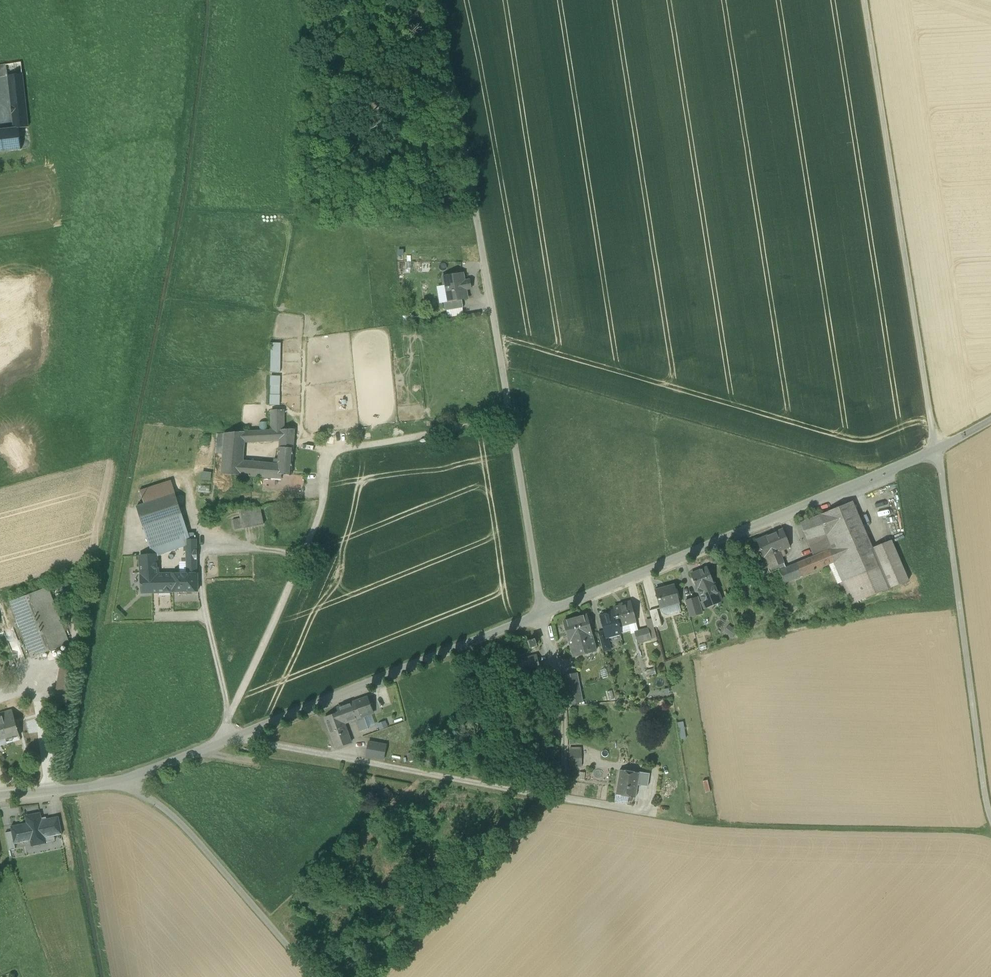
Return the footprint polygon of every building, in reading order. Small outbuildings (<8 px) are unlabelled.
[(0,69),(0,78),(8,76),(22,74),(21,66),(0,69)] [(22,74),(8,76),(14,129),(19,128),(28,127),(22,74)] [(28,127),(19,128),(21,149),(31,148),(28,127)] [(0,130),(0,152),(21,149),(19,128),(14,129),(0,130)] [(464,273),(442,277),(446,302),(447,302),(462,300),(468,299),(466,290),(471,289),(470,280),(465,281),(464,273)] [(462,300),(447,302),(446,302),(444,302),(445,311),(463,308),(462,300)] [(280,373),(281,344),(271,344),(270,373),(280,373)] [(280,377),(270,377),(269,406),(280,406),(280,377)] [(283,410),(272,410),(272,430),(283,430),(283,410)] [(283,430),(272,430),(272,441),(280,440),(281,439),(293,440),(294,429),(283,430)] [(272,430),(256,431),(256,442),(272,441),(272,430)] [(256,431),(245,432),(244,441),(256,442),(256,431)] [(245,432),(224,433),(221,474),(253,476),(254,462),(243,461),(244,441),(245,432)] [(293,440),(281,439),(280,440),(279,447),(293,449),(293,440)] [(293,449),(279,447),(278,464),(277,478),(281,479),(282,475),(291,475),(293,449)] [(259,462),(258,477),(277,478),(278,464),(259,462)] [(212,480),(212,471),(202,471),(202,480),(212,480)] [(172,483),(140,493),(144,504),(175,494),(172,483)] [(144,529),(183,517),(175,494),(144,504),(136,506),(144,529)] [(852,502),(821,514),(830,548),(831,550),(834,563),(842,582),(880,567),(872,548),(852,502)] [(230,509),(232,520),(260,514),(258,506),(230,509)] [(262,524),(260,514),(232,520),(235,530),(262,524)] [(813,555),(830,548),(821,514),(800,523),(813,555)] [(183,517),(144,529),(153,555),(156,555),(156,556),(163,554),(184,546),(184,539),(190,539),(188,533),(183,517)] [(763,557),(764,557),(779,551),(782,558),(786,556),(783,550),(790,547),(783,530),(756,541),(763,557)] [(190,539),(184,539),(184,546),(184,551),(197,551),(196,539),(194,539),(190,539)] [(891,540),(872,548),(880,567),(842,582),(852,604),(908,581),(891,540)] [(784,583),(829,565),(834,563),(831,550),(786,568),(779,571),(784,583)] [(779,569),(779,571),(786,568),(782,558),(779,551),(764,557),(770,573),(779,569)] [(153,555),(137,557),(140,592),(172,591),(172,575),(157,575),(156,560),(156,556),(156,555),(153,555)] [(197,559),(186,559),(187,574),(172,575),(172,591),(172,592),(197,591),(197,574),(197,559)] [(842,582),(834,563),(829,565),(837,584),(842,582)] [(707,568),(691,575),(697,590),(704,605),(720,598),(713,583),(714,583),(707,568)] [(771,583),(756,590),(759,597),(774,591),(771,583)] [(674,585),(655,590),(660,608),(679,603),(674,585)] [(48,588),(10,602),(32,657),(69,643),(48,588)] [(698,598),(685,601),(689,617),(702,613),(698,598)] [(631,602),(624,604),(625,606),(613,609),(614,611),(618,626),(619,626),(635,622),(636,621),(631,602)] [(657,609),(649,611),(654,628),(661,626),(657,609)] [(614,611),(611,612),(608,615),(601,617),(603,623),(601,624),(602,628),(604,628),(605,631),(606,637),(607,637),(620,633),(618,626),(614,611)] [(587,616),(564,622),(573,657),(596,651),(587,616)] [(635,622),(619,626),(621,632),(630,629),(631,633),(635,632),(638,631),(635,622)] [(731,624),(724,628),(729,638),(736,634),(731,624)] [(0,633),(0,644),(10,668),(25,660),(13,628),(0,633)] [(648,629),(641,631),(644,641),(651,639),(648,629)] [(605,631),(598,633),(603,651),(610,649),(607,637),(606,637),(605,631)] [(638,631),(635,632),(637,643),(644,641),(641,631),(638,631)] [(536,655),(520,659),(523,672),(539,669),(536,655)] [(577,674),(564,676),(567,692),(568,692),(580,690),(580,689),(577,674)] [(580,690),(568,692),(570,704),(582,702),(580,690)] [(365,698),(337,708),(343,723),(344,723),(350,721),(351,724),(356,722),(360,732),(368,729),(363,715),(371,713),(365,698)] [(338,712),(325,717),(332,738),(335,737),(339,748),(351,743),(344,723),(343,723),(337,708),(337,709),(338,712)] [(0,715),(0,739),(19,733),(12,709),(0,713),(1,715),(0,715)] [(684,721),(678,722),(681,739),(687,737),(684,721)] [(386,745),(369,742),(366,757),(384,760),(386,745)] [(582,755),(570,755),(570,766),(582,766),(582,755)] [(639,773),(620,770),(616,795),(635,798),(638,785),(637,785),(639,773)] [(650,774),(639,772),(639,773),(637,785),(638,785),(648,787),(650,774)] [(367,786),(371,799),(381,796),(378,784),(367,786)] [(388,803),(381,796),(371,799),(381,810),(388,803)] [(27,823),(11,827),(15,844),(31,841),(32,846),(47,843),(46,838),(54,837),(50,818),(46,819),(46,822),(42,823),(40,813),(25,816),(27,823)]
